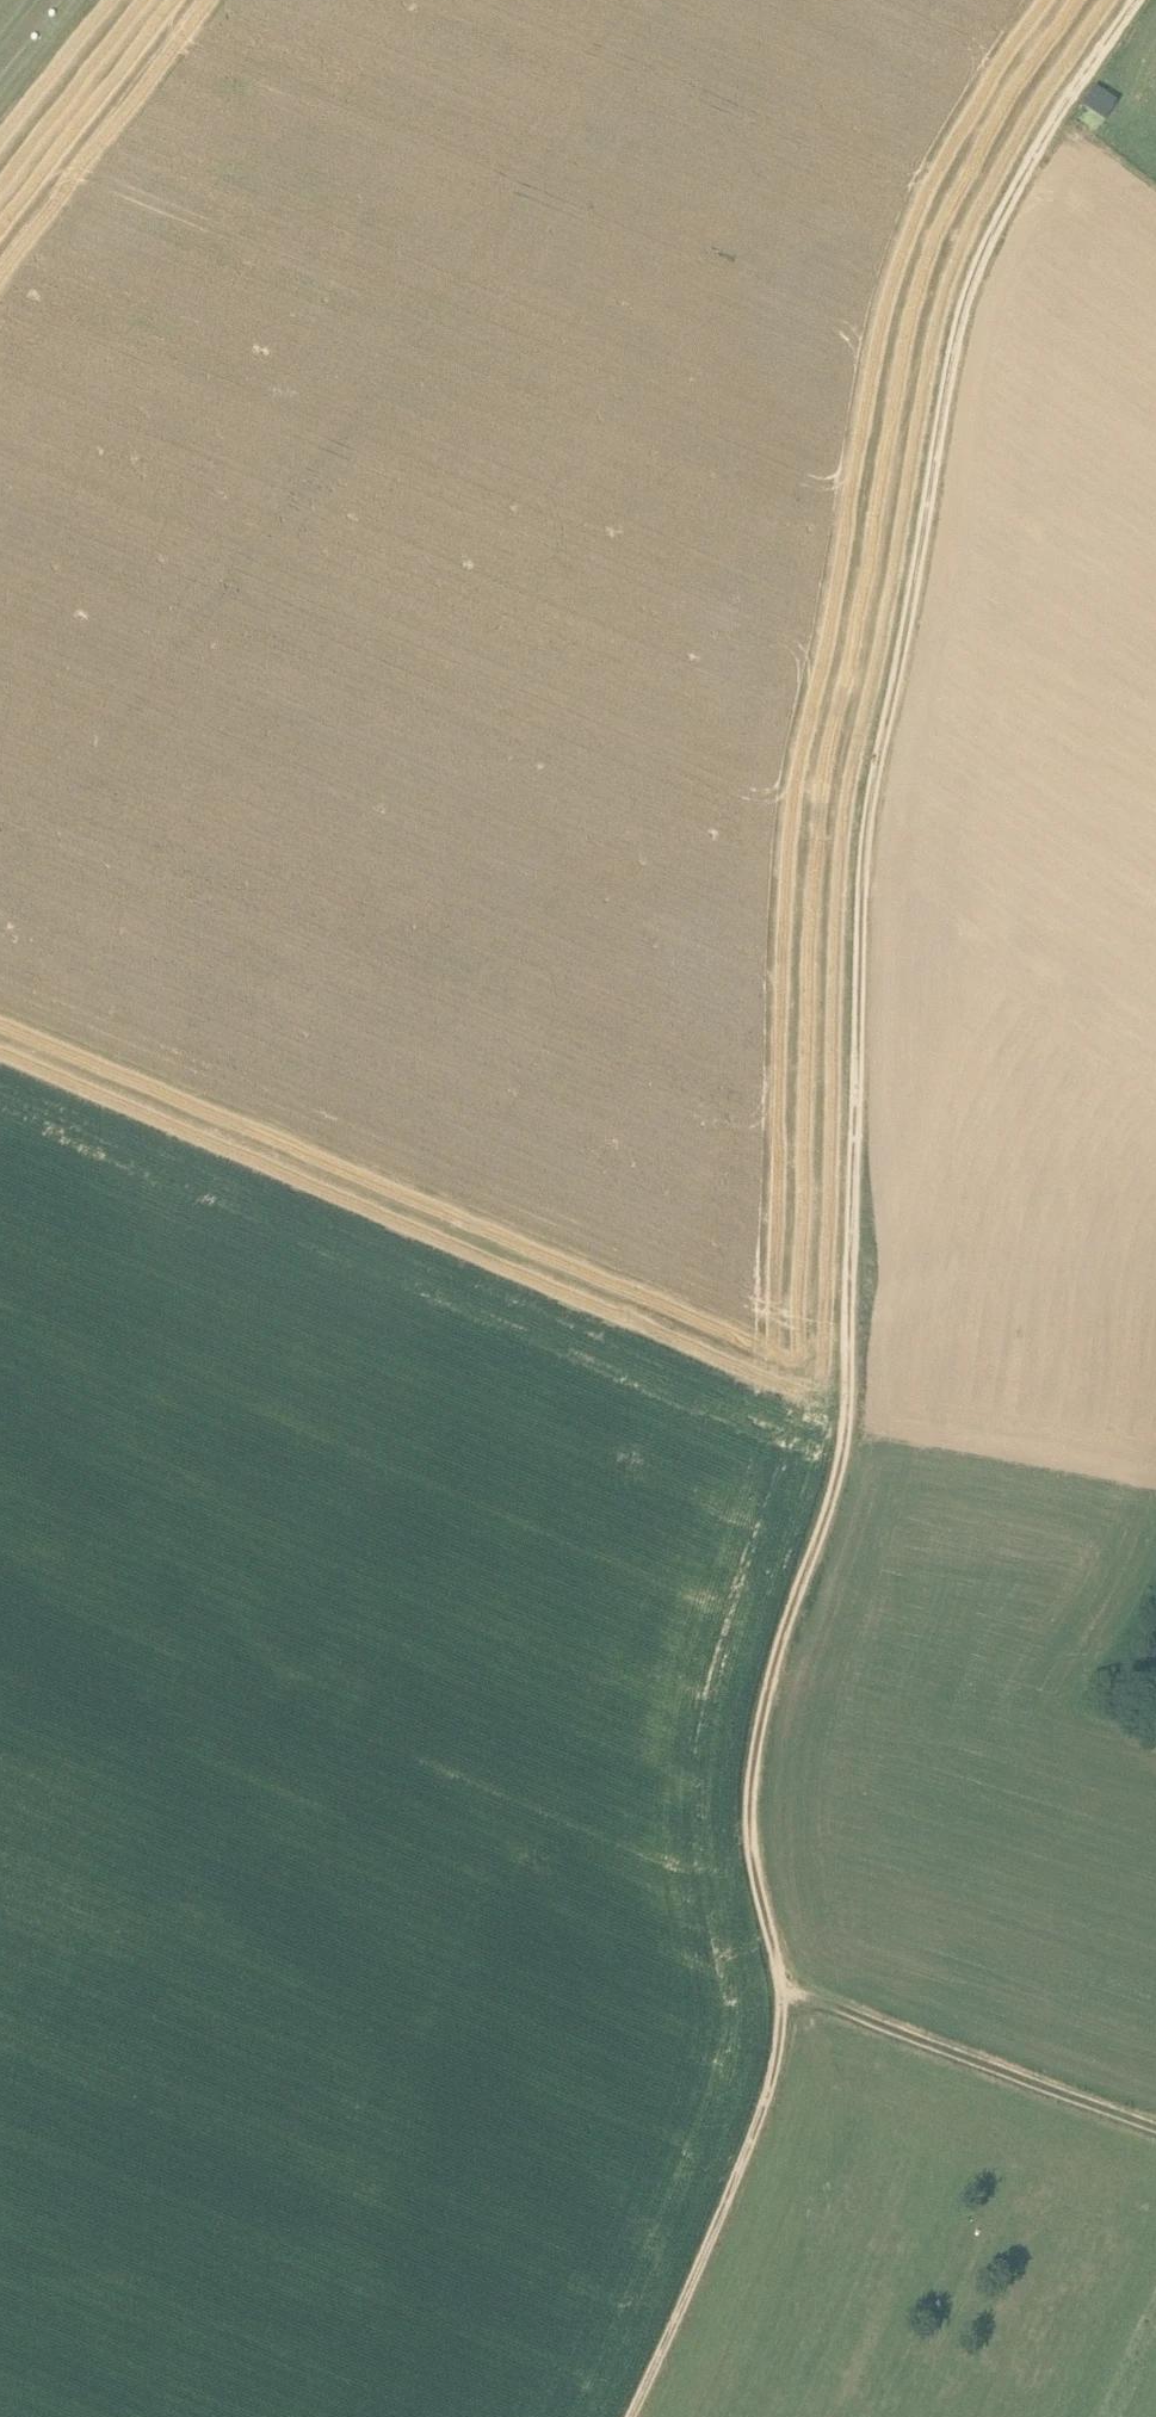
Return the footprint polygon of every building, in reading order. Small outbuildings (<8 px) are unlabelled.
[(1099,74),(1086,91),(1107,107),(1120,90),(1099,74)]
